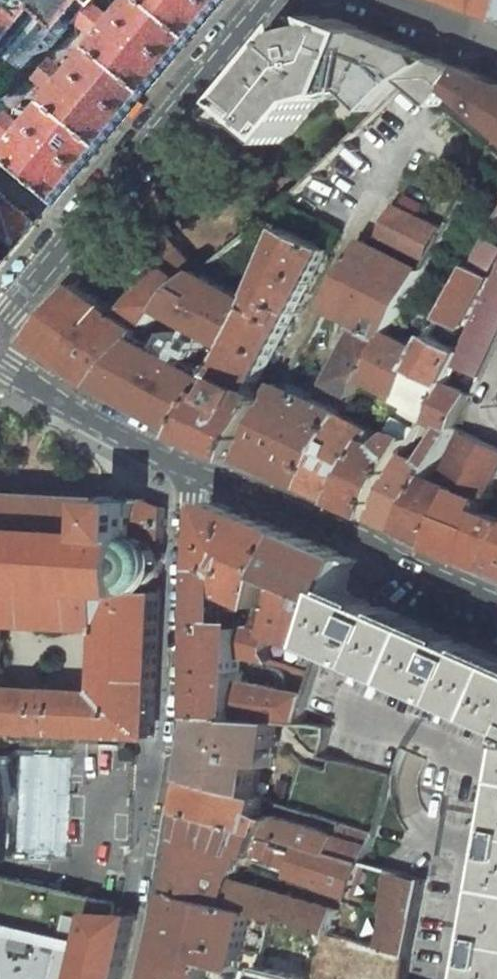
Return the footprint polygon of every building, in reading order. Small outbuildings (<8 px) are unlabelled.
[(32,57),(49,50),(81,15),(82,16),(88,10),(86,9),(94,0),(0,0),(0,95),(32,57)] [(87,54),(141,99),(160,76),(185,46),(132,0),(87,54)] [(185,46),(223,1),(223,0),(132,0),(185,46)] [(322,101),(360,92),(381,111),(411,81),(443,60),(337,19),(307,26),(241,106),(288,144),(322,101)] [(42,108),(96,154),(118,126),(141,99),(87,54),(42,108)] [(459,89),(496,121),(496,81),(443,60),(411,81),(442,108),(459,89)] [(51,208),(73,181),(96,154),(42,108),(0,160),(0,166),(51,208)] [(222,129),(241,144),(250,137),(230,120),(222,129)] [(321,172),(331,162),(325,156),(314,166),(321,172)] [(0,195),(0,270),(6,262),(36,226),(0,195)] [(447,230),(398,205),(382,237),(430,261),(447,230)] [(332,251),(288,229),(262,291),(268,294),(265,299),(240,349),(230,369),(226,377),(196,436),(234,453),(239,456),(245,459),(276,400),(268,395),(259,390),(332,251)] [(169,233),(159,246),(153,253),(160,259),(164,262),(172,254),(188,267),(193,272),(187,280),(190,283),(204,272),(169,233)] [(159,246),(146,234),(138,241),(153,253),(159,246)] [(485,238),(470,265),(483,272),(496,245),(485,238)] [(425,270),(366,241),(328,308),(363,325),(329,387),(334,390),(336,386),(356,396),(365,380),(391,332),(425,270)] [(188,267),(172,254),(164,262),(167,265),(181,275),(187,280),(193,272),(188,267)] [(81,285),(37,340),(66,361),(101,385),(147,331),(167,309),(184,288),(190,283),(187,280),(181,275),(167,265),(164,262),(160,259),(153,267),(160,273),(126,316),(113,308),(81,285)] [(483,272),(470,265),(459,287),(442,318),(462,330),(490,275),(483,272)] [(240,349),(265,299),(209,268),(204,272),(190,283),(184,288),(167,309),(178,315),(240,349)] [(463,351),(464,352),(446,385),(429,418),(445,426),(441,435),(449,439),(496,341),(496,277),(463,351)] [(459,287),(448,281),(429,316),(440,321),(442,318),(459,287)] [(147,331),(101,385),(196,436),(226,377),(161,340),(147,331)] [(425,350),(391,332),(365,380),(400,397),(415,369),(425,350)] [(463,351),(432,336),(425,350),(415,369),(446,385),(464,352),(463,351)] [(446,385),(415,369),(400,397),(398,400),(409,406),(429,418),(446,385)] [(347,414),(284,384),(276,400),(245,459),(276,472),(308,487),(347,414)] [(429,418),(409,406),(397,429),(400,434),(416,442),(429,418)] [(381,431),(347,414),(308,487),(335,499),(343,503),(376,441),(381,431)] [(388,446),(376,441),(343,503),(349,505),(374,517),(409,455),(416,442),(400,434),(388,446)] [(486,501),(491,492),(496,480),(496,447),(488,443),(471,435),(450,477),(447,484),(463,491),(486,501)] [(435,467),(409,455),(374,517),(381,520),(405,530),(431,477),(435,467)] [(431,477),(405,530),(412,533),(435,542),(463,491),(447,484),(450,477),(441,473),(438,480),(431,477)] [(483,512),(487,502),(486,501),(463,491),(435,542),(434,547),(462,558),(492,568),(492,567),(496,569),(496,518),(483,512)] [(0,493),(0,623),(5,623),(106,629),(107,589),(141,590),(150,586),(156,581),(160,573),(163,564),(161,556),(157,547),(149,540),(139,537),(110,535),(112,500),(0,493)] [(127,501),(112,500),(110,535),(139,537),(144,498),(140,502),(127,501)] [(146,501),(144,498),(139,537),(164,538),(165,508),(146,501)] [(265,605),(293,533),(253,517),(215,503),(214,503),(213,503),(208,580),(206,717),(281,724),(303,726),(309,708),(319,674),(275,662),(271,652),(274,633),(257,625),(247,628),(227,628),(228,591),(265,605)] [(336,551),(293,533),(265,605),(257,625),(274,633),(323,660),(327,647),(344,590),(354,559),(336,551)] [(161,556),(163,564),(164,538),(139,537),(149,540),(157,547),(161,556)] [(2,731),(137,737),(154,738),(163,564),(160,573),(156,581),(150,586),(141,590),(107,589),(106,629),(102,694),(1,689),(5,623),(0,623),(0,731),(2,731)] [(344,590),(327,647),(419,687),(432,692),(496,720),(496,657),(468,645),(390,610),(344,590)] [(210,753),(208,768),(197,767),(195,780),(257,796),(262,766),(274,767),(281,724),(206,717),(200,751),(210,753)] [(208,768),(210,753),(200,751),(197,767),(208,768)] [(0,754),(0,763),(0,883),(1,883),(2,875),(4,876),(10,755),(0,754)] [(257,796),(195,780),(190,812),(258,831),(264,814),(266,809),(268,799),(257,796)] [(258,831),(190,812),(185,839),(246,856),(253,858),(260,862),(286,872),(293,851),(275,846),(272,857),(268,856),(272,842),(259,838),(261,832),(258,831)] [(340,837),(264,814),(258,831),(261,832),(303,844),(335,853),(340,837)] [(340,837),(335,853),(366,861),(375,835),(344,825),(340,837)] [(246,856),(185,839),(176,893),(212,903),(218,876),(234,880),(235,871),(240,872),(246,856)] [(335,853),(303,844),(293,875),(359,898),(370,863),(366,861),(335,853)] [(393,871),(386,906),(390,908),(419,918),(426,881),(393,871)] [(81,894),(4,876),(2,875),(1,883),(0,883),(0,978),(81,978),(94,924),(75,919),(81,894)] [(339,910),(234,880),(228,908),(274,920),(319,932),(333,936),(339,910)] [(480,978),(496,978),(496,882),(480,978)] [(176,893),(156,978),(206,978),(210,964),(239,971),(244,953),(264,958),(274,920),(228,908),(212,903),(176,893)] [(96,913),(120,915),(121,903),(81,894),(75,919),(94,924),(96,913)] [(419,918),(390,908),(381,949),(411,957),(419,918)] [(135,924),(137,917),(126,916),(122,915),(120,915),(96,913),(94,924),(81,978),(123,978),(135,924)] [(319,932),(310,964),(306,978),(408,978),(411,957),(381,949),(333,936),(319,932)]
